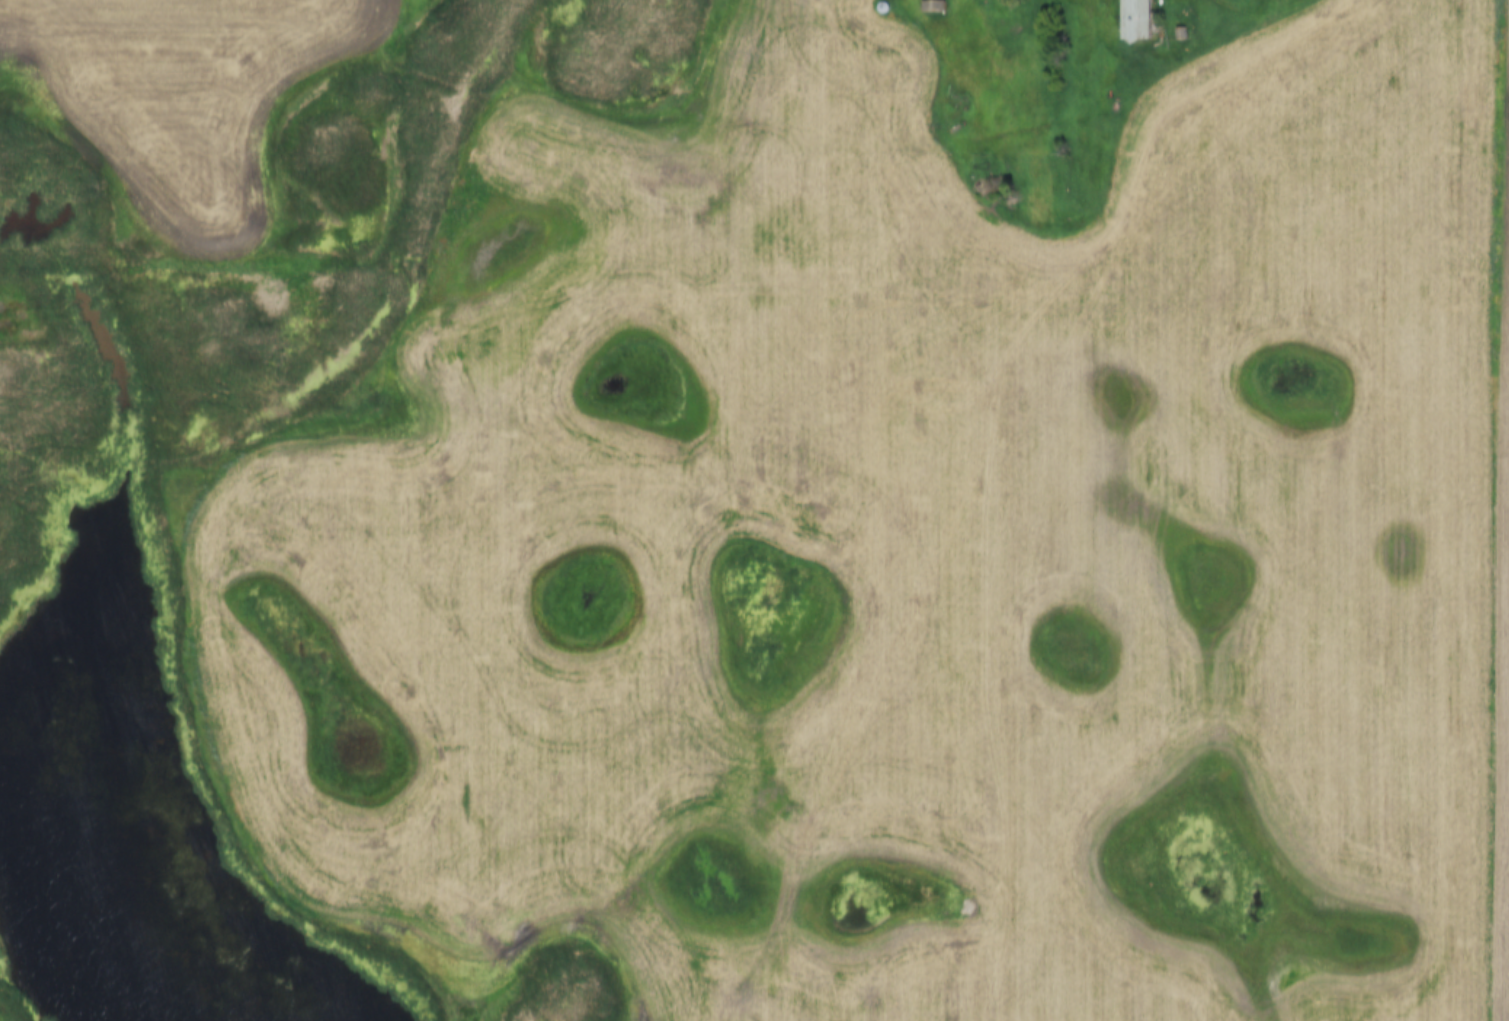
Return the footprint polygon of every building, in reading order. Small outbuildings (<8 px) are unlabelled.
[(1149,13),(1149,0),(1117,0),(1118,42),(1161,42),(1161,13),(1149,13)] [(945,1),(919,1),(919,13),(945,13),(945,1)] [(1184,39),(1184,29),(1173,29),(1173,39),(1184,39)]
